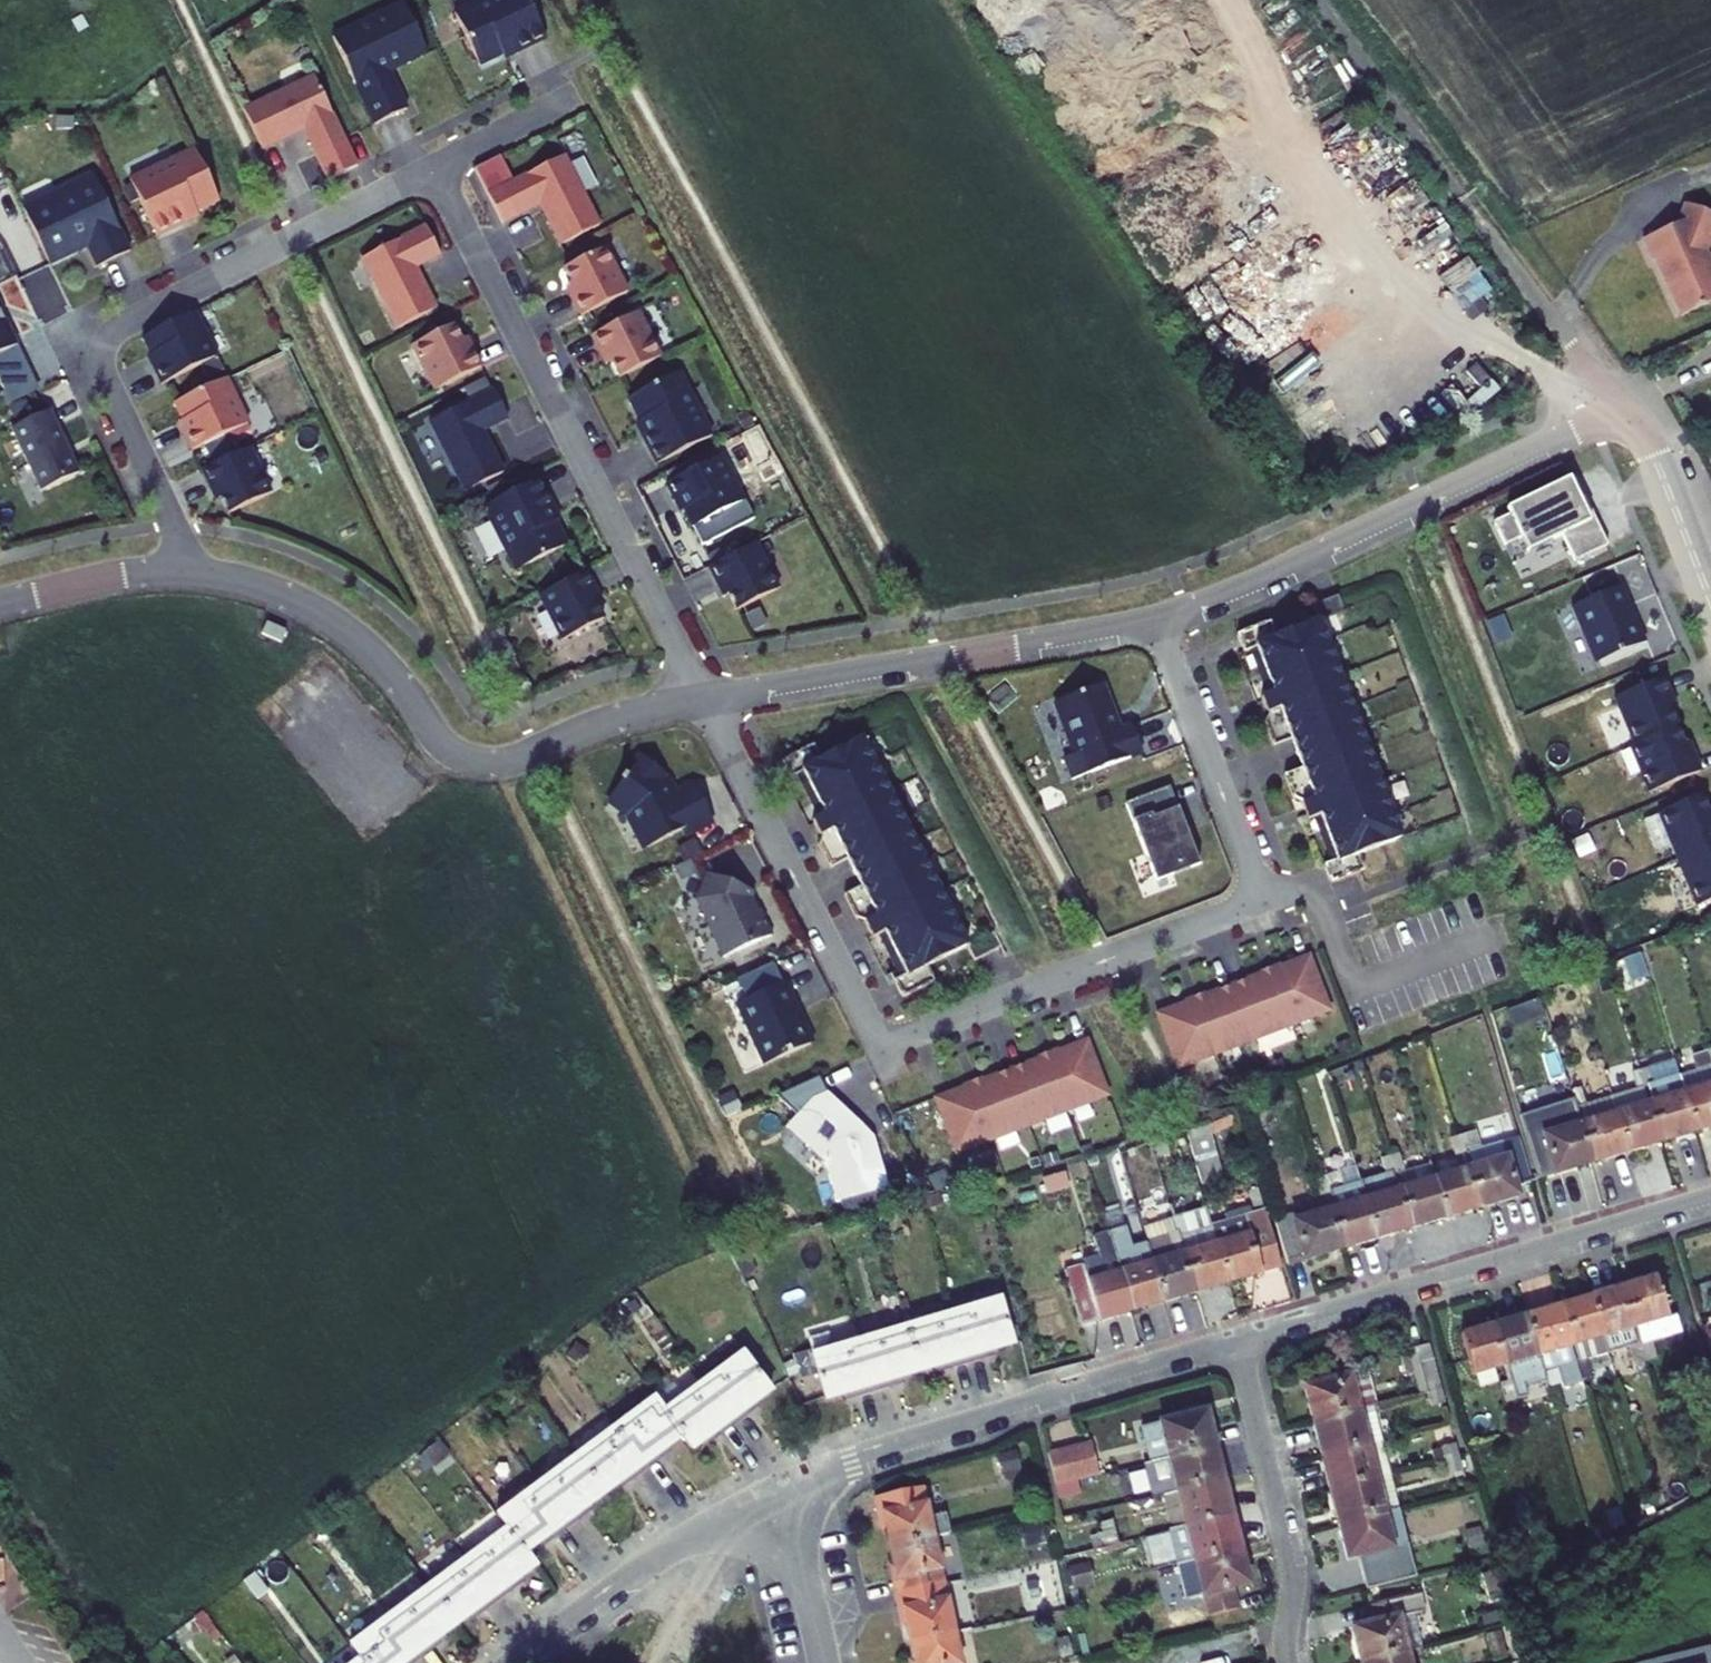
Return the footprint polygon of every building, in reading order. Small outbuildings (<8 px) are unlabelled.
[(477,77),(500,66),(515,59),(517,63),(543,50),(519,0),(505,0),(452,26),(477,77)] [(330,48),(372,136),(405,121),(387,83),(424,65),(400,14),(330,48)] [(242,121),(261,160),(302,140),(315,166),(343,152),(312,88),(242,121)] [(591,189),(602,183),(587,156),(576,162),(591,189)] [(485,173),(513,227),(538,214),(559,255),(597,236),(562,166),(523,186),(510,160),(485,173)] [(193,161),(128,192),(155,248),(181,235),(179,231),(194,224),(218,213),(193,161)] [(26,228),(49,276),(87,258),(97,278),(130,263),(93,186),(55,204),(59,212),(26,228)] [(22,220),(26,228),(59,212),(55,204),(22,220)] [(1632,249),(1642,271),(1646,269),(1671,326),(1710,308),(1710,299),(1694,262),(1699,247),(1703,248),(1710,228),(1676,215),(1668,234),(1632,249)] [(194,224),(179,231),(181,235),(196,228),(194,224)] [(360,269),(396,339),(434,319),(413,278),(438,265),(424,237),(360,269)] [(571,310),(579,326),(626,302),(603,258),(562,279),(570,295),(576,308),(571,310)] [(571,310),(576,308),(570,295),(564,297),(571,310)] [(2,394),(28,382),(0,319),(0,391),(2,394)] [(617,388),(659,367),(636,322),(589,346),(597,362),(603,359),(609,372),(617,388)] [(154,380),(162,396),(217,367),(194,323),(142,349),(151,366),(157,378),(154,380)] [(410,356),(433,401),(480,377),(472,361),(466,364),(459,351),(452,335),(410,356)] [(603,359),(597,362),(604,375),(609,372),(603,359)] [(2,394),(12,415),(38,402),(28,382),(2,394)] [(642,448),(655,474),(710,446),(677,382),(626,408),(638,431),(646,446),(642,448)] [(185,446),(192,461),(248,435),(226,389),(174,414),(182,431),(188,444),(185,446)] [(492,400),(428,432),(463,502),(502,482),(481,441),(506,428),(492,400)] [(11,440),(41,502),(79,484),(50,422),(11,440)] [(179,433),(185,446),(188,444),(182,431),(179,433)] [(642,448),(646,446),(638,431),(634,433),(642,448)] [(222,508),(229,524),(271,504),(249,458),(202,481),(209,497),(215,494),(222,508)] [(720,465),(665,493),(673,509),(676,507),(683,519),(700,554),(752,527),(720,465)] [(1575,566),(1608,550),(1589,512),(1584,514),(1579,504),(1569,483),(1507,514),(1510,519),(1494,527),(1505,550),(1521,543),(1528,557),(1562,540),(1575,566)] [(537,489),(482,517),(514,581),(566,554),(554,532),(546,516),(550,514),(537,489)] [(209,497),(216,511),(222,508),(215,494),(209,497)] [(676,507),(673,509),(679,521),(683,519),(676,507)] [(754,553),(707,577),(715,593),(721,590),(728,603),(736,619),(777,597),(754,553)] [(593,597),(585,581),(538,605),(561,650),(602,629),(594,613),(587,600),(593,597)] [(721,590),(715,593),(722,606),(728,603),(721,590)] [(1572,610),(1594,667),(1645,647),(1623,590),(1572,610)] [(1321,870),(1328,888),(1361,876),(1355,860),(1398,844),(1314,627),(1272,643),(1266,628),(1233,640),(1240,659),(1252,654),(1269,698),(1257,703),(1264,721),(1260,728),(1270,753),(1287,745),(1299,774),(1281,780),(1290,805),(1297,808),(1305,826),(1317,821),(1334,866),(1321,870)] [(1610,705),(1629,751),(1672,733),(1666,717),(1660,703),(1665,701),(1658,684),(1610,705)] [(1061,766),(1069,787),(1139,760),(1128,733),(1117,737),(1099,692),(1051,710),(1071,762),(1061,766)] [(1660,703),(1666,717),(1671,714),(1665,701),(1660,703)] [(1629,751),(1625,753),(1645,799),(1696,778),(1689,761),(1685,763),(1679,749),(1672,733),(1629,751)] [(893,988),(902,1005),(933,989),(926,974),(966,953),(860,746),(820,767),(812,752),(781,768),(789,786),(801,779),(823,822),(812,828),(820,845),(817,852),(829,876),(846,867),(860,894),(843,902),(855,926),(863,928),(872,945),(883,939),(905,981),(893,988)] [(1679,749),(1685,763),(1689,761),(1683,748),(1679,749)] [(710,825),(694,794),(672,805),(664,790),(660,787),(662,783),(653,776),(655,774),(640,763),(608,804),(628,820),(646,854),(685,834),(687,837),(710,825)] [(1123,810),(1153,889),(1197,872),(1184,838),(1180,828),(1166,793),(1123,810)] [(1674,867),(1710,852),(1710,832),(1705,819),(1698,802),(1655,820),(1674,867)] [(1674,867),(1694,913),(1710,906),(1710,852),(1674,867)] [(695,907),(722,965),(770,943),(758,916),(753,918),(748,908),(752,899),(705,881),(695,907)] [(1182,1007),(1154,1018),(1175,1073),(1327,1015),(1306,959),(1278,970),(1277,968),(1257,976),(1258,978),(1202,999),(1201,997),(1181,1005),(1182,1007)] [(736,1011),(764,1072),(809,1052),(794,1017),(797,1015),(785,989),(736,1011)] [(960,1092),(932,1103),(954,1158),(1106,1100),(1085,1044),(1056,1055),(1056,1053),(1035,1061),(1036,1063),(981,1084),(980,1082),(970,1086),(959,1090),(960,1092)] [(1688,1142),(1710,1136),(1710,1096),(1704,1072),(1699,1058),(1686,1062),(1692,1081),(1672,1088),(1688,1142)] [(1625,1102),(1604,1109),(1620,1163),(1655,1153),(1637,1096),(1632,1078),(1619,1083),(1625,1102)] [(1637,1096),(1655,1153),(1688,1142),(1672,1088),(1671,1085),(1637,1096)] [(1575,1134),(1587,1173),(1620,1163),(1604,1109),(1584,1114),(1578,1095),(1565,1099),(1570,1118),(1575,1134)] [(886,1192),(871,1141),(863,1144),(857,1129),(822,1098),(808,1104),(792,1122),(813,1140),(802,1152),(822,1170),(834,1208),(886,1192)] [(1570,1118),(1565,1099),(1554,1103),(1560,1121),(1570,1118)] [(1206,1181),(1227,1175),(1213,1123),(1191,1129),(1206,1181)] [(1534,1141),(1520,1145),(1534,1190),(1587,1173),(1575,1134),(1536,1146),(1534,1141)] [(1461,1180),(1474,1220),(1512,1208),(1509,1198),(1525,1192),(1511,1147),(1470,1160),(1464,1142),(1450,1147),(1455,1162),(1461,1180)] [(1455,1162),(1450,1147),(1439,1150),(1445,1165),(1455,1162)] [(1190,1158),(1180,1161),(1195,1213),(1206,1210),(1190,1158)] [(1381,1168),(1405,1242),(1438,1231),(1425,1191),(1420,1172),(1401,1178),(1396,1163),(1381,1168)] [(1351,1195),(1370,1252),(1405,1242),(1381,1168),(1370,1172),(1374,1187),(1351,1195)] [(1425,1191),(1438,1231),(1474,1220),(1461,1180),(1425,1191)] [(1321,1225),(1333,1263),(1370,1252),(1351,1195),(1327,1203),(1322,1186),(1310,1190),(1321,1225)] [(1268,1235),(1280,1280),(1333,1263),(1321,1225),(1283,1237),(1282,1230),(1268,1235)] [(1208,1255),(1221,1298),(1272,1283),(1255,1227),(1204,1241),(1208,1255)] [(1166,1234),(1188,1308),(1221,1298),(1208,1255),(1202,1257),(1198,1244),(1185,1248),(1180,1230),(1166,1234)] [(1141,1261),(1157,1317),(1188,1308),(1166,1234),(1153,1238),(1158,1255),(1141,1261)] [(1103,1253),(1125,1327),(1157,1317),(1141,1261),(1123,1266),(1117,1248),(1103,1253)] [(1057,1286),(1074,1342),(1125,1327),(1103,1253),(1091,1256),(1097,1274),(1057,1286)] [(1617,1294),(1639,1370),(1652,1366),(1647,1348),(1672,1340),(1669,1325),(1660,1327),(1648,1285),(1617,1294)] [(1584,1304),(1601,1362),(1619,1357),(1624,1375),(1639,1370),(1617,1294),(1584,1304)] [(1553,1313),(1574,1389),(1593,1383),(1588,1366),(1601,1362),(1584,1304),(1553,1313)] [(1519,1322),(1537,1380),(1554,1375),(1560,1393),(1574,1389),(1553,1313),(1519,1322)] [(997,1359),(983,1315),(937,1330),(952,1378),(968,1373),(967,1368),(997,1359)] [(1537,1380),(1519,1322),(1488,1331),(1500,1374),(1504,1390),(1510,1408),(1525,1403),(1519,1385),(1537,1380)] [(952,1378),(937,1330),(891,1344),(904,1388),(934,1378),(936,1382),(952,1378)] [(1488,1331),(1459,1339),(1470,1382),(1500,1374),(1488,1331)] [(891,1344),(844,1358),(858,1406),(874,1402),(874,1397),(904,1388),(891,1344)] [(1425,1349),(1404,1354),(1415,1397),(1423,1395),(1435,1392),(1425,1349)] [(858,1406),(844,1358),(796,1372),(809,1416),(841,1407),(842,1412),(858,1406)] [(745,1439),(757,1430),(753,1426),(780,1408),(750,1368),(712,1396),(745,1439)] [(1360,1373),(1300,1387),(1308,1420),(1368,1407),(1360,1373)] [(1423,1395),(1426,1409),(1438,1406),(1435,1392),(1423,1395)] [(688,1450),(700,1466),(729,1445),(732,1448),(745,1439),(712,1396),(671,1426),(688,1450)] [(1368,1407),(1308,1420),(1317,1457),(1377,1443),(1368,1407)] [(623,1440),(652,1481),(666,1473),(662,1469),(688,1450),(671,1426),(661,1413),(623,1440)] [(1147,1472),(1207,1456),(1198,1418),(1132,1435),(1142,1473),(1147,1472)] [(610,1506),(637,1487),(640,1492),(652,1481),(623,1440),(583,1470),(610,1506)] [(1377,1443),(1317,1457),(1325,1490),(1385,1476),(1377,1443)] [(1452,1459),(1449,1445),(1437,1448),(1440,1462),(1452,1459)] [(1080,1454),(1039,1464),(1047,1497),(1088,1487),(1080,1454)] [(1155,1504),(1215,1490),(1207,1456),(1147,1472),(1155,1504)] [(1452,1459),(1440,1462),(1444,1475),(1456,1472),(1452,1459)] [(543,1499),(574,1541),(587,1531),(583,1526),(610,1506),(583,1470),(543,1499)] [(1385,1476),(1325,1490),(1333,1525),(1380,1514),(1393,1512),(1385,1476)] [(922,1488),(874,1499),(880,1527),(885,1526),(889,1546),(933,1537),(950,1533),(946,1515),(928,1519),(922,1488)] [(1164,1539),(1224,1524),(1215,1490),(1155,1504),(1164,1539)] [(531,1565),(557,1545),(561,1550),(574,1541),(543,1499),(503,1528),(513,1541),(531,1565)] [(1380,1514),(1333,1525),(1342,1561),(1362,1557),(1366,1573),(1402,1566),(1398,1548),(1388,1549),(1380,1514)] [(1164,1576),(1232,1560),(1224,1524),(1164,1539),(1155,1541),(1164,1576)] [(1102,1536),(1089,1539),(1094,1557),(1107,1554),(1102,1536)] [(933,1537),(889,1546),(894,1565),(888,1566),(895,1596),(944,1585),(933,1537)] [(518,1601),(514,1597),(540,1578),(531,1565),(513,1541),(474,1569),(504,1610),(518,1601)] [(1232,1560),(1164,1576),(1172,1611),(1193,1606),(1198,1626),(1228,1618),(1223,1599),(1241,1595),(1232,1560)] [(435,1597),(462,1634),(488,1616),(492,1620),(504,1610),(474,1569),(435,1597)] [(1503,1606),(1496,1579),(1481,1583),(1488,1610),(1503,1606)] [(944,1585),(895,1596),(902,1624),(907,1622),(911,1643),(955,1633),(944,1585)] [(435,1597),(396,1626),(423,1662),(431,1662),(440,1657),(436,1653),(462,1634),(435,1597)] [(1369,1624),(1346,1631),(1353,1662),(1361,1662),(1397,1654),(1412,1650),(1403,1618),(1418,1614),(1413,1597),(1365,1609),(1369,1624)] [(1121,1611),(1107,1614),(1110,1627),(1124,1624),(1121,1611)] [(396,1626),(357,1655),(363,1662),(423,1662),(396,1626)] [(911,1643),(916,1662),(912,1662),(961,1662),(955,1633),(911,1643)] [(1475,1641),(1481,1662),(1485,1662),(1498,1660),(1492,1636),(1475,1641)] [(1636,1661),(1637,1662),(1710,1662),(1710,1654),(1709,1644),(1636,1661)] [(1361,1662),(1399,1662),(1397,1654),(1361,1662)]
